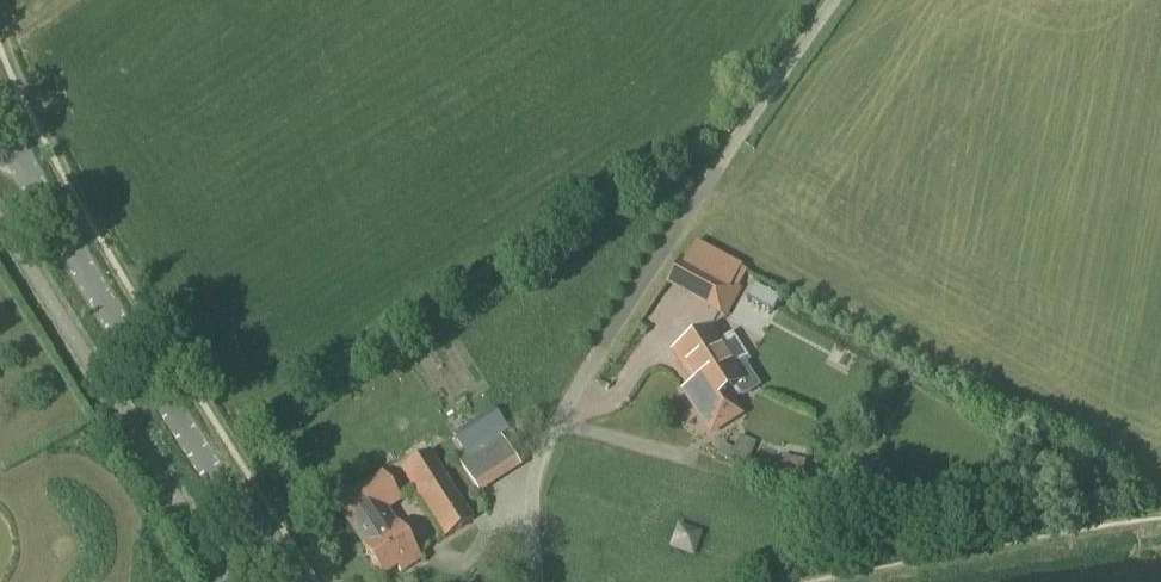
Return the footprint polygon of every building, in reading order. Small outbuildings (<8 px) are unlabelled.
[(685,259),(682,258),(666,287),(691,301),(690,302),(720,319),(721,317),(726,320),(742,290),(739,289),(747,274),(693,244),(685,259)] [(778,301),(753,287),(746,300),(771,314),(778,301)] [(669,355),(690,388),(679,394),(710,440),(744,417),(736,404),(742,400),(743,401),(760,389),(743,363),(736,367),(710,328),(669,355)] [(479,497),(522,469),(501,437),(508,432),(494,410),(452,437),(465,456),(456,462),(479,497)] [(739,438),(733,452),(730,460),(732,461),(745,466),(754,444),(739,438)] [(445,540),(474,522),(430,454),(402,472),(445,540)] [(398,527),(388,510),(401,502),(383,474),(334,505),(363,549),(383,580),(398,570),(401,575),(422,562),(399,526),(398,527)]
